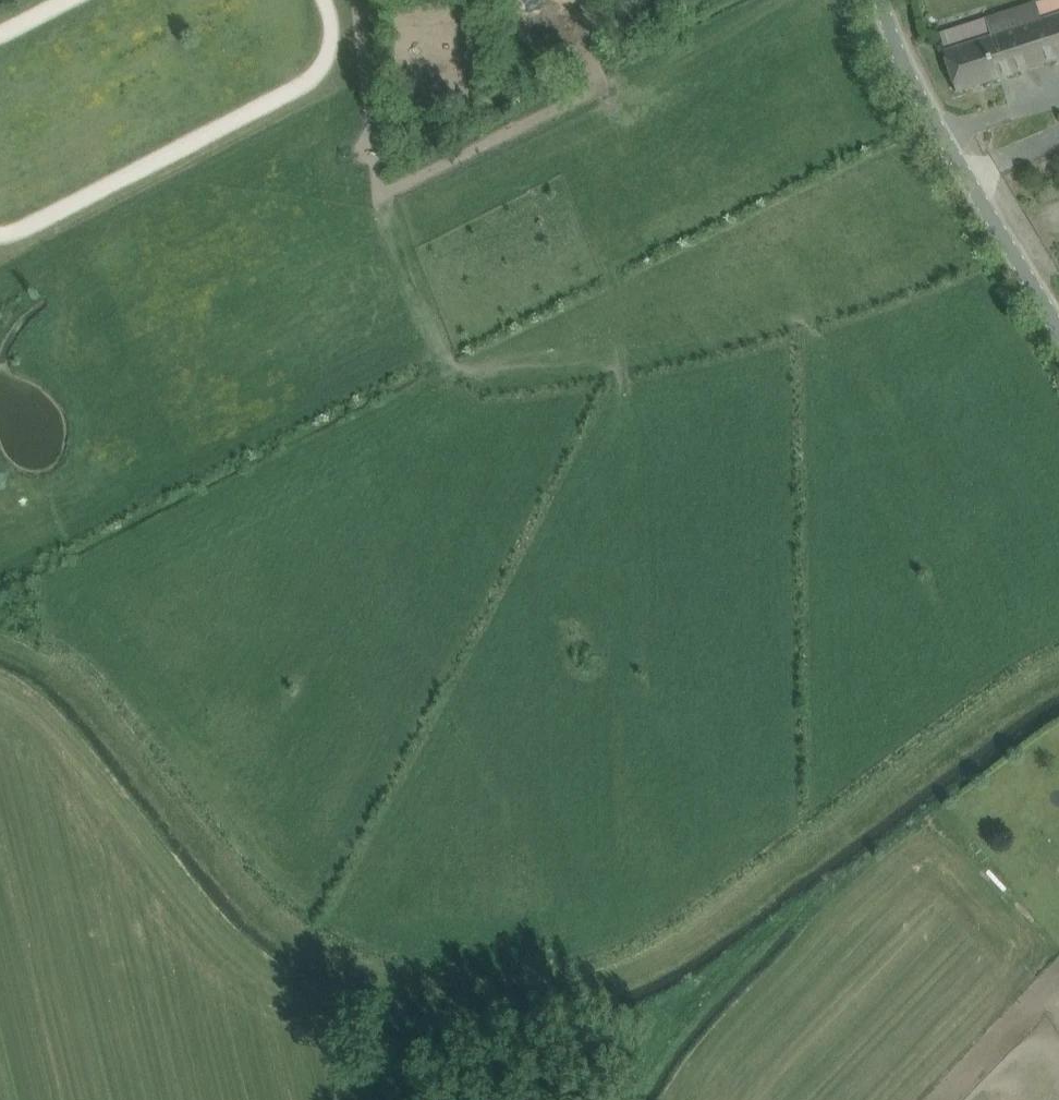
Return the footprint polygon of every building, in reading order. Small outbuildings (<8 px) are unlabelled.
[(935,32),(941,50),(943,57),(954,93),(1058,60),(1058,12),(1042,17),(1036,0),(986,16),(992,34),(973,40),(967,22),(935,32)]
